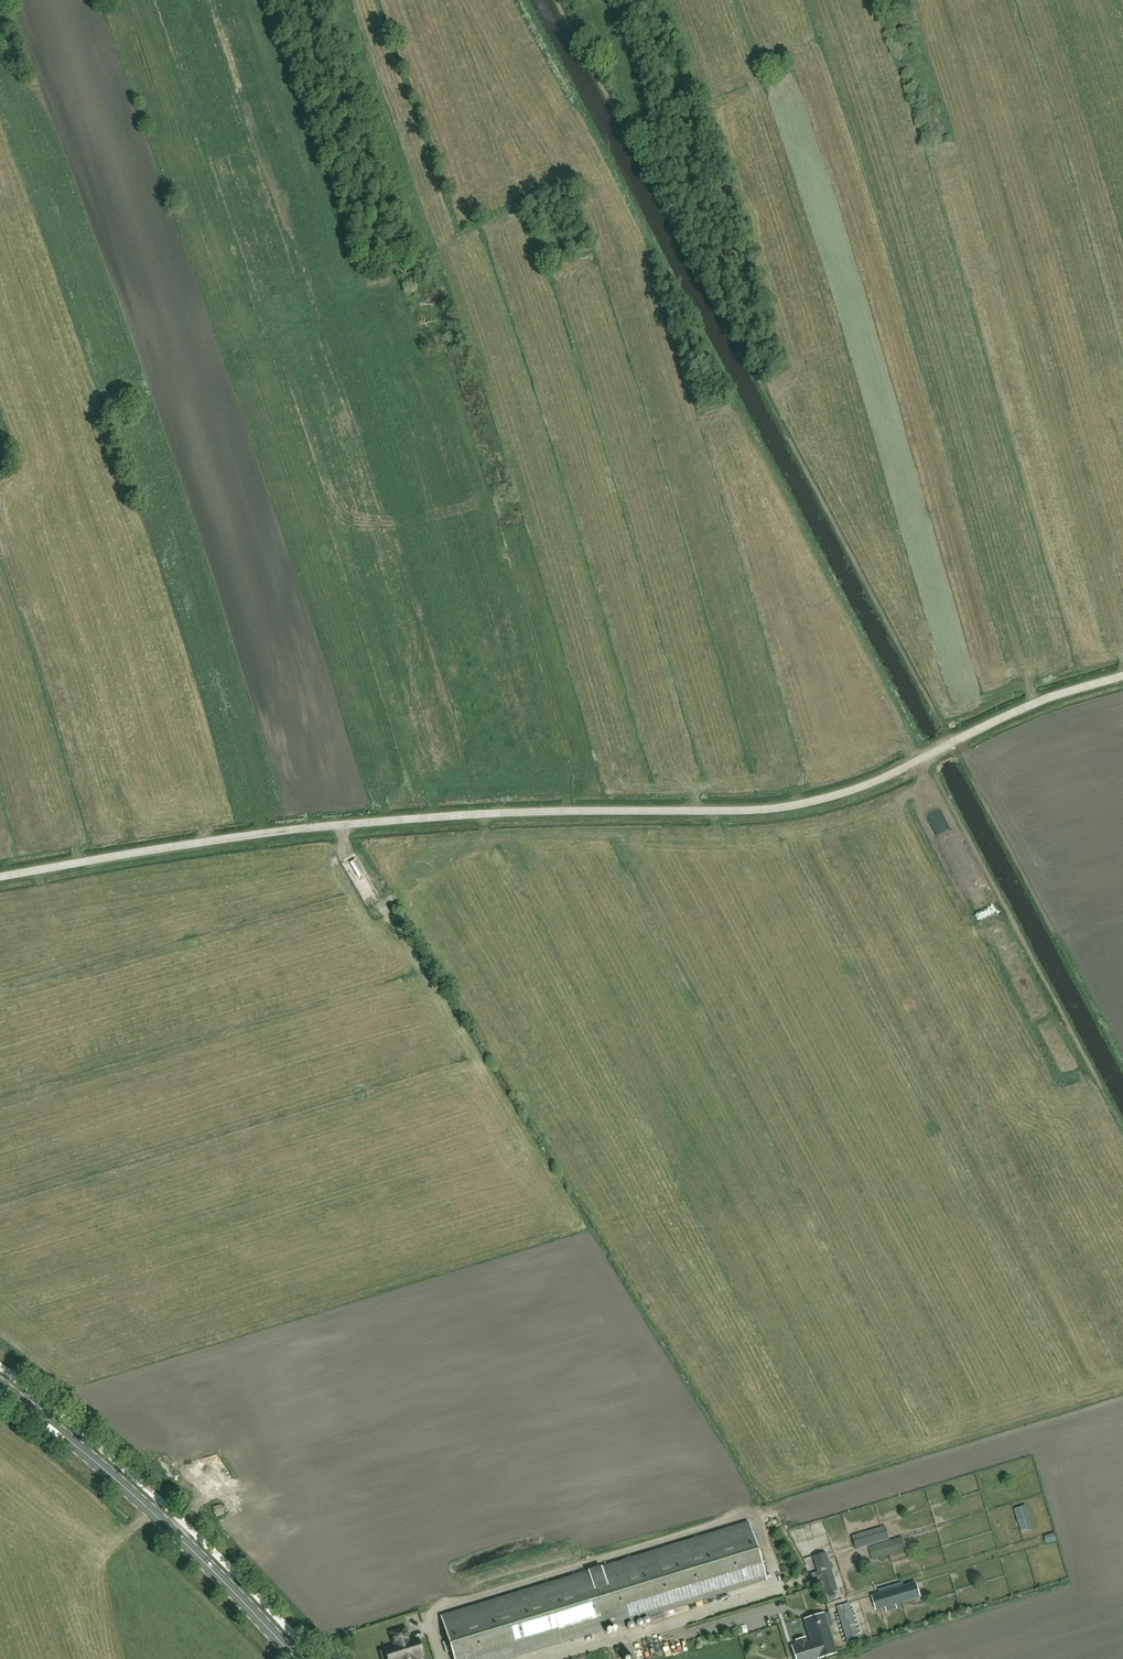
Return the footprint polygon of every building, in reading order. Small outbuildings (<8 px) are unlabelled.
[(354,862),(360,879),(368,876),(362,859),(354,862)] [(1002,933),(1010,930),(1004,918),(997,922),(1002,933)] [(1028,1530),(1021,1508),(1015,1510),(1022,1532),(1028,1530)] [(454,1658),(509,1658),(766,1580),(749,1523),(441,1618),(454,1658)] [(886,1527),(852,1537),(856,1550),(890,1540),(886,1527)] [(902,1537),(869,1547),(873,1561),(907,1551),(902,1537)] [(824,1595),(826,1595),(834,1592),(838,1591),(826,1553),(813,1557),(817,1572),(810,1575),(813,1582),(820,1580),(824,1595)] [(911,1586),(877,1596),(881,1609),(885,1608),(887,1613),(897,1610),(895,1605),(915,1599),(911,1586)] [(794,1658),(814,1658),(833,1653),(821,1614),(803,1619),(810,1640),(803,1643),(802,1639),(794,1642),(795,1645),(790,1646),(794,1658)] [(385,1650),(388,1658),(417,1658),(423,1657),(417,1640),(409,1642),(405,1629),(390,1633),(395,1647),(385,1650)]
